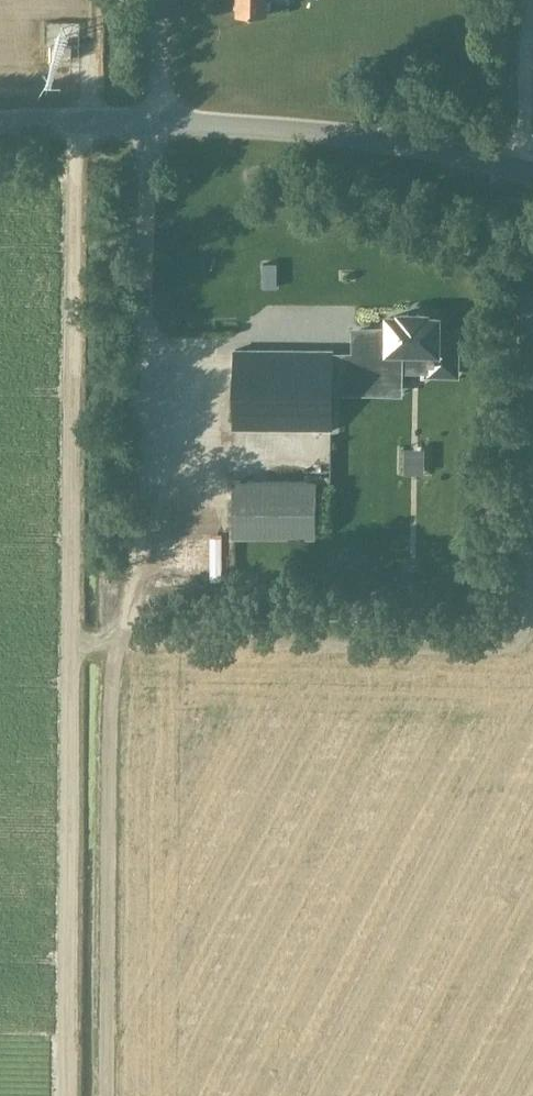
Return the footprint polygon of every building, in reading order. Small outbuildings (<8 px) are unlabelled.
[(237,12),(266,12),(266,0),(237,0),(237,12)] [(50,46),(50,58),(70,58),(70,46),(50,46)] [(455,372),(455,333),(436,333),(437,318),(425,318),(425,315),(419,315),(406,315),(400,315),(400,318),(388,318),(388,331),(356,331),(355,352),(360,352),(360,369),(355,369),(355,390),(398,391),(398,351),(431,351),(431,359),(428,359),(428,363),(431,363),(431,372),(455,372)] [(234,428),(331,429),(332,349),(234,348),(234,428)] [(316,535),(316,480),(233,479),(233,534),(316,535)]
